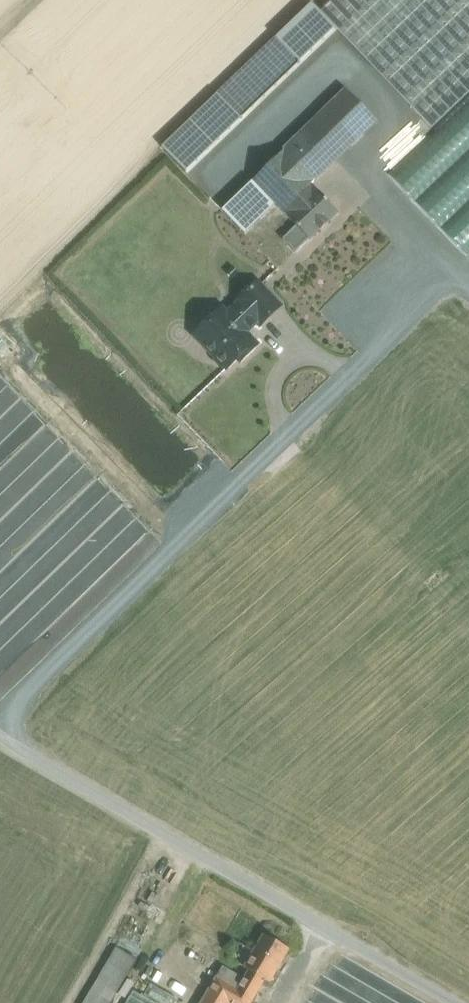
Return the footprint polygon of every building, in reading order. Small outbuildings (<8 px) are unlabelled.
[(321,12),(432,128),(468,93),(468,0),(333,0),(321,12)] [(276,37),(218,94),(238,115),(297,59),(276,37)] [(347,90),(308,127),(337,158),(376,120),(347,90)] [(389,174),(467,256),(468,254),(468,98),(389,174)] [(308,127),(253,180),(286,215),(314,188),(310,184),(337,158),(308,127)] [(314,188),(286,215),(297,226),(283,240),(296,253),(310,239),(310,240),(338,213),(314,188)] [(257,282),(237,301),(238,303),(256,323),(260,326),(281,306),(257,282)] [(238,303),(227,314),(222,309),(207,323),(209,326),(198,337),(215,355),(215,360),(220,365),(225,365),(228,368),(238,358),(241,361),(257,346),(248,337),(248,331),(256,323),(238,303)] [(264,934),(244,967),(250,970),(244,980),(223,967),(208,991),(229,1002),(251,1002),(265,979),(270,982),(290,949),(264,934)] [(84,1002),(110,1002),(137,959),(117,947),(84,1002)] [(157,970),(150,984),(160,990),(168,976),(157,970)] [(133,990),(126,1002),(155,1002),(133,990)] [(208,991),(202,1002),(229,1002),(208,991)]
